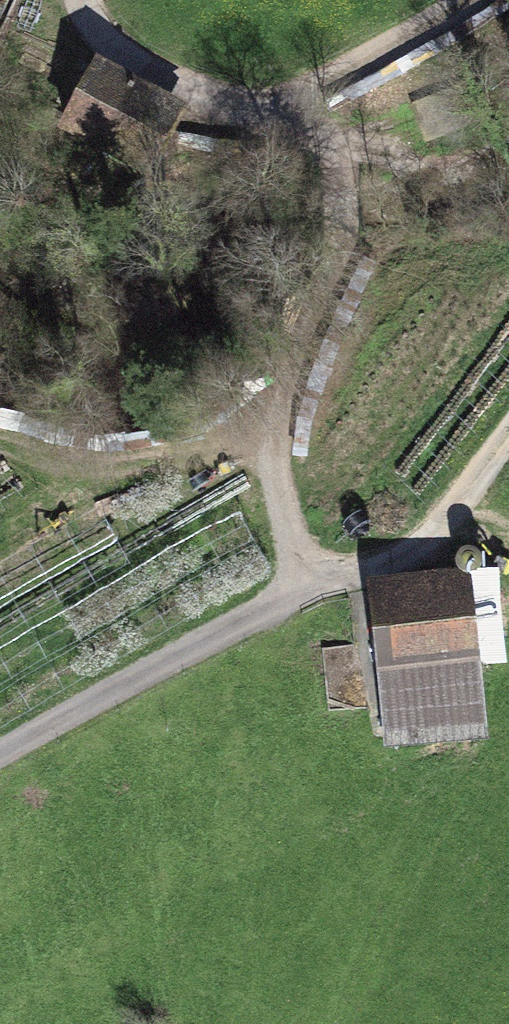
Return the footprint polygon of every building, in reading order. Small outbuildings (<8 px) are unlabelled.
[(25,13),(33,0),(4,0),(25,13)] [(93,69),(62,151),(155,186),(186,104),(93,69)] [(383,750),(486,738),(467,567),(364,578),(383,750)]
